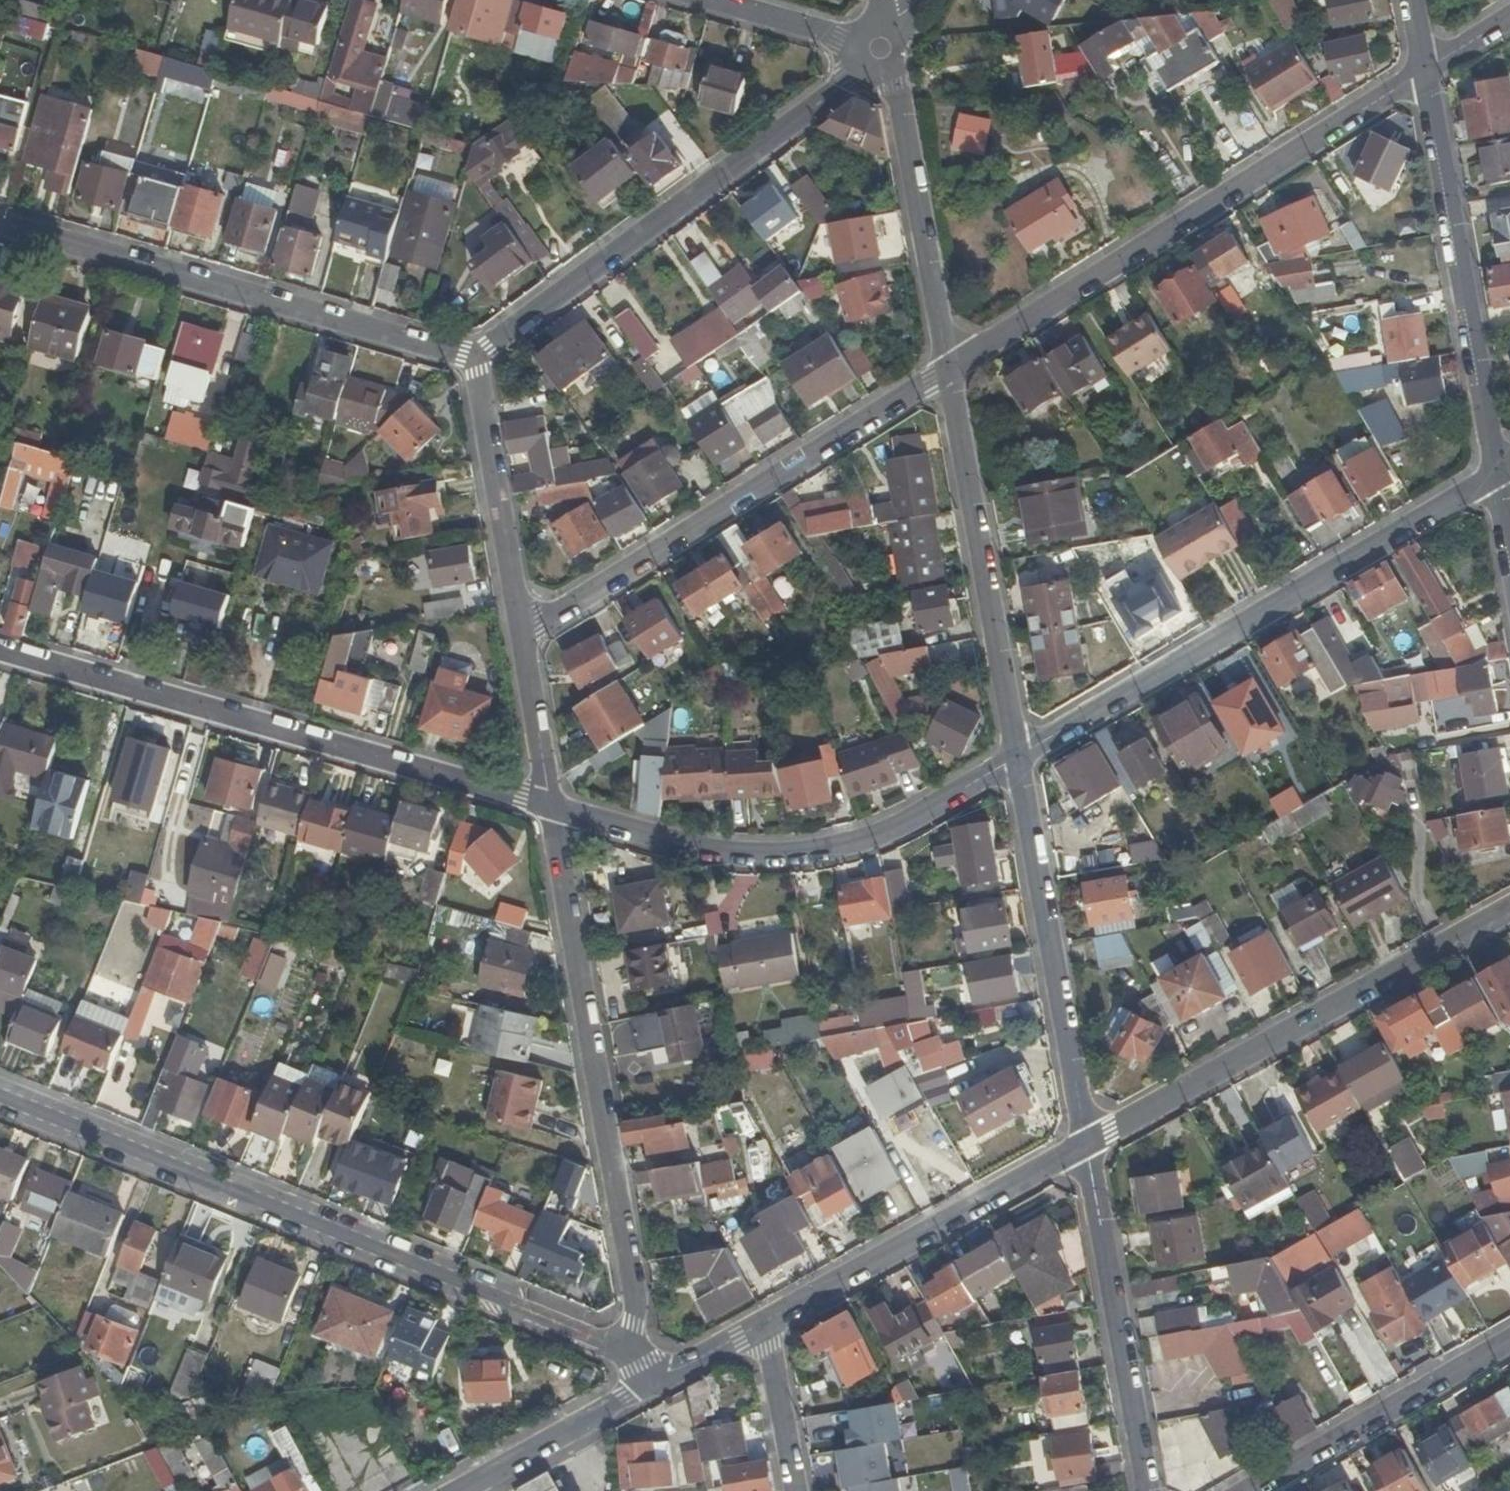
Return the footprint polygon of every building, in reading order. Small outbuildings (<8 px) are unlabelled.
[(10,13),(30,19),(41,21),(44,9),(15,0),(14,0),(10,13)] [(231,28),(281,44),(294,0),(239,0),(231,28)] [(281,45),(297,49),(299,40),(319,45),(329,8),(301,0),(294,0),(281,44),(281,45)] [(320,101),(372,116),(381,84),(387,64),(361,57),(377,4),(364,0),(356,0),(335,76),(363,84),(358,103),(334,96),(337,84),(333,79),(328,77),(324,89),(320,101)] [(402,12),(440,23),(447,0),(405,0),(402,12)] [(453,30),(493,42),(493,40),(505,44),(509,31),(518,2),(512,0),(462,0),(453,30)] [(1018,2),(1032,11),(1039,15),(1052,22),(1064,0),(1020,0),(1018,2)] [(1186,0),(1171,0),(1168,16),(1183,15),(1186,0)] [(1287,29),(1301,21),(1288,0),(1268,0),(1287,29)] [(1350,23),(1355,22),(1375,18),(1372,0),(1330,0),(1336,26),(1350,23)] [(569,16),(518,1),(518,2),(509,31),(524,35),(518,53),(556,63),(563,38),(569,16)] [(41,21),(52,25),(55,12),(44,9),(41,21)] [(1210,10),(1191,13),(1209,42),(1225,33),(1210,10)] [(1036,19),(1039,15),(1032,11),(1029,15),(1036,19)] [(1191,13),(1183,15),(1168,16),(1125,20),(1125,21),(1138,41),(1173,96),(1178,104),(1190,97),(1183,86),(1222,63),(1209,42),(1191,13)] [(638,56),(643,38),(619,30),(622,20),(610,17),(607,27),(594,23),(588,42),(609,48),(606,59),(626,65),(630,54),(638,56)] [(1122,23),(1121,20),(1097,23),(1104,34),(1122,23)] [(1138,41),(1125,21),(1122,23),(1104,34),(1082,48),(1090,62),(1098,74),(1101,80),(1117,71),(1109,58),(1138,41)] [(403,52),(413,35),(401,28),(392,46),(403,52)] [(688,87),(692,74),(699,52),(688,48),(690,41),(687,35),(671,30),(665,34),(663,42),(649,38),(643,58),(652,61),(652,62),(669,67),(662,86),(688,87)] [(1031,87),(1034,86),(1072,79),(1071,66),(1056,68),(1051,36),(1024,39),(1029,77),(1030,77),(1031,87)] [(1334,83),(1347,80),(1347,75),(1352,74),(1373,70),(1367,36),(1327,44),(1334,83)] [(1317,79),(1298,48),(1294,41),(1247,69),(1273,112),(1290,102),(1287,97),(1317,79)] [(139,50),(134,72),(159,78),(165,57),(139,50)] [(202,54),(198,66),(218,72),(222,59),(202,54)] [(575,54),(567,82),(617,84),(621,67),(575,54)] [(198,66),(166,57),(161,75),(213,89),(213,87),(218,72),(198,66)] [(644,85),(662,86),(669,67),(652,62),(644,85)] [(1071,66),(1072,79),(1098,74),(1090,62),(1074,65),(1071,66)] [(621,67),(617,84),(635,85),(638,73),(621,67)] [(738,114),(749,79),(712,68),(702,103),(738,114)] [(218,72),(213,87),(265,101),(269,86),(218,72)] [(1112,79),(1104,84),(1111,95),(1119,90),(1112,79)] [(1480,84),(1482,100),(1466,102),(1469,123),(1463,123),(1466,139),(1472,138),(1473,140),(1509,133),(1509,80),(1509,79),(1480,84)] [(307,89),(305,97),(320,101),(324,89),(304,83),(302,87),(307,89)] [(381,84),(372,116),(391,121),(419,129),(424,130),(430,110),(390,99),(393,88),(381,84)] [(607,87),(584,104),(613,141),(628,160),(638,153),(661,184),(684,166),(660,135),(643,148),(635,136),(642,131),(607,87)] [(305,97),(288,91),(284,103),(317,113),(317,112),(320,101),(305,97)] [(16,150),(29,104),(0,96),(0,146),(16,150)] [(1178,104),(1173,96),(1165,100),(1173,113),(1181,109),(1178,104)] [(44,187),(71,195),(93,114),(42,98),(24,163),(38,167),(45,155),(52,157),(44,187)] [(852,140),(891,158),(882,109),(859,100),(823,127),(846,137),(843,143),(849,146),(852,140)] [(320,101),(317,112),(369,127),(372,116),(320,101)] [(995,121),(962,114),(954,149),(988,155),(995,121)] [(473,117),(465,142),(476,145),(483,120),(473,117)] [(514,118),(476,145),(469,171),(507,222),(515,217),(488,180),(502,170),(500,168),(519,155),(528,167),(530,165),(532,168),(544,159),(514,118)] [(1378,136),(1364,165),(1375,170),(1372,175),(1382,180),(1384,175),(1398,181),(1411,152),(1378,136)] [(1483,142),(1491,186),(1509,182),(1509,137),(1483,142)] [(601,204),(639,174),(628,160),(613,141),(575,170),(601,204)] [(129,175),(132,176),(137,161),(137,160),(105,151),(101,166),(88,163),(78,198),(119,209),(129,175)] [(1154,164),(1168,185),(1181,177),(1167,156),(1154,164)] [(132,176),(122,214),(131,217),(137,196),(145,198),(139,221),(172,230),(173,225),(184,188),(143,176),(146,163),(137,161),(132,176)] [(185,185),(188,175),(146,163),(143,176),(184,188),(185,185)] [(808,180),(795,189),(821,226),(832,223),(843,222),(828,203),(827,204),(808,180)] [(1060,180),(1006,215),(1029,252),(1055,236),(1058,240),(1079,227),(1068,210),(1062,200),(1069,195),(1060,180)] [(247,182),(241,200),(273,209),(278,192),(247,182)] [(772,184),(741,206),(766,240),(796,218),(772,184)] [(185,185),(184,188),(173,225),(214,236),(225,196),(185,185)] [(438,269),(456,204),(411,192),(393,256),(438,269)] [(1075,205),(1069,195),(1062,200),(1068,210),(1075,205)] [(137,196),(131,217),(131,218),(139,221),(145,198),(137,196)] [(350,197),(336,242),(369,252),(368,256),(387,262),(401,211),(350,197)] [(273,209),(241,200),(240,200),(228,241),(266,252),(278,211),(273,209)] [(290,210),(286,223),(289,223),(276,266),(312,277),(324,238),(292,229),(294,225),(295,225),(298,213),(290,210)] [(534,260),(538,264),(554,253),(524,211),(515,217),(507,222),(534,260)] [(1497,218),(1505,264),(1509,263),(1509,215),(1497,218)] [(881,255),(874,216),(843,222),(832,223),(839,262),(881,255)] [(1285,237),(1257,248),(1268,266),(1311,258),(1309,251),(1319,247),(1317,240),(1330,235),(1322,216),(1284,232),(1285,237)] [(534,260),(507,222),(486,237),(490,242),(481,248),(485,253),(475,260),(489,281),(495,276),(500,284),(534,260)] [(1368,248),(1352,223),(1342,229),(1355,250),(1368,248)] [(1232,234),(1193,258),(1212,288),(1250,263),(1232,234)] [(1397,250),(1376,252),(1377,267),(1398,266),(1397,250)] [(1311,258),(1268,266),(1277,279),(1288,277),(1291,291),(1298,290),(1300,304),(1338,297),(1335,282),(1333,267),(1313,270),(1311,258)] [(399,268),(386,264),(379,290),(392,293),(399,268)] [(780,309),(804,293),(785,269),(757,290),(743,268),(711,291),(724,310),(736,327),(767,302),(774,313),(780,309)] [(1492,271),(1498,307),(1509,305),(1509,268),(1492,271)] [(1194,269),(1158,292),(1179,325),(1215,303),(1194,269)] [(832,281),(831,276),(799,282),(805,292),(811,299),(825,289),(824,283),(832,281)] [(889,310),(880,277),(843,288),(852,321),(889,310)] [(0,279),(0,332),(12,335),(26,287),(0,279)] [(1230,288),(1217,295),(1234,322),(1246,313),(1230,288)] [(813,303),(811,299),(805,292),(804,293),(780,309),(788,320),(805,309),(815,324),(823,319),(813,303)] [(30,346),(79,360),(92,311),(44,297),(30,346)] [(1402,363),(1430,357),(1422,314),(1405,317),(1404,312),(1396,313),(1394,303),(1382,306),(1393,364),(1402,363)] [(632,310),(618,320),(649,363),(663,353),(632,310)] [(736,338),(741,335),(736,327),(724,310),(691,333),(692,334),(676,345),(690,368),(736,338)] [(1131,329),(1153,363),(1172,351),(1149,315),(1132,326),(1133,328),(1131,329)] [(589,323),(541,358),(566,391),(614,356),(589,323)] [(749,361),(756,367),(770,358),(758,339),(764,334),(757,325),(741,335),(736,339),(742,349),(749,361)] [(187,390),(186,397),(203,402),(221,338),(188,328),(171,386),(187,390)] [(1107,341),(1130,378),(1153,363),(1131,329),(1124,334),(1123,332),(1107,341)] [(159,380),(168,350),(150,345),(151,342),(110,331),(101,364),(159,380)] [(859,377),(845,354),(831,333),(789,360),(815,403),(859,377)] [(263,339),(243,334),(236,358),(255,364),(263,339)] [(1085,338),(1049,360),(1072,398),(1108,375),(1085,338)] [(722,363),(742,349),(736,339),(715,353),(722,363)] [(859,377),(860,379),(873,369),(859,346),(845,354),(859,377)] [(317,385),(309,415),(335,422),(353,359),(327,352),(317,385)] [(1371,353),(1329,361),(1337,374),(1368,369),(1373,368),(1371,353)] [(633,369),(658,395),(688,367),(678,356),(659,373),(645,359),(633,369)] [(1447,397),(1440,356),(1430,357),(1402,363),(1409,404),(1447,397)] [(1040,361),(1008,381),(1029,414),(1061,394),(1040,361)] [(1388,365),(1373,368),(1368,369),(1371,383),(1385,380),(1384,373),(1389,371),(1388,365)] [(1368,369),(1337,374),(1345,388),(1371,383),(1368,369)] [(547,373),(539,378),(552,396),(560,391),(547,373)] [(349,379),(340,411),(387,425),(382,431),(383,432),(415,402),(413,400),(415,398),(349,379)] [(752,454),(792,429),(783,412),(771,381),(770,380),(724,408),(748,447),(752,454)] [(317,385),(306,382),(298,411),(309,415),(317,385)] [(169,393),(186,397),(187,390),(171,386),(169,393)] [(1206,404),(1217,423),(1222,420),(1228,416),(1217,397),(1206,404)] [(415,402),(383,432),(410,459),(441,429),(415,402)] [(1259,412),(1253,402),(1239,410),(1245,421),(1259,412)] [(735,455),(748,447),(724,408),(722,404),(689,424),(716,467),(732,457),(727,448),(729,447),(735,455)] [(1189,415),(1200,433),(1217,423),(1206,404),(1189,415)] [(1381,404),(1359,411),(1372,433),(1397,424),(1392,409),(1384,411),(1381,404)] [(175,415),(167,442),(209,454),(216,427),(175,415)] [(536,420),(506,425),(511,454),(538,449),(536,437),(539,436),(536,420)] [(1266,459),(1245,422),(1228,431),(1222,420),(1217,423),(1200,433),(1198,434),(1191,438),(1198,449),(1186,455),(1199,476),(1240,452),(1250,468),(1266,459)] [(5,437),(19,441),(45,448),(48,439),(7,427),(5,437)] [(1374,436),(1337,458),(1363,502),(1400,479),(1374,436)] [(904,508),(874,512),(875,526),(895,523),(934,516),(937,516),(928,456),(925,457),(922,437),(893,442),(896,463),(907,462),(908,467),(892,470),(897,501),(903,500),(904,508)] [(198,492),(220,499),(222,488),(247,495),(262,444),(244,439),(233,475),(205,467),(198,492)] [(19,441),(14,460),(72,477),(77,458),(61,454),(53,451),(45,448),(19,441)] [(727,448),(732,457),(735,455),(729,447),(727,448)] [(1177,471),(1190,465),(1182,447),(1168,453),(1177,471)] [(359,482),(369,481),(362,452),(354,460),(359,482)] [(670,462),(664,452),(629,475),(652,509),(687,487),(674,468),(678,465),(675,459),(670,462)] [(620,476),(611,461),(560,470),(516,478),(518,495),(523,494),(538,491),(551,488),(577,484),(587,481),(601,479),(607,478),(620,476)] [(1128,461),(1119,467),(1124,475),(1133,470),(1128,461)] [(2,502),(1,507),(12,509),(24,472),(11,468),(2,502)] [(322,472),(318,490),(350,484),(346,468),(322,472)] [(1289,499),(1309,533),(1353,507),(1333,473),(1289,499)] [(1073,480),(1020,489),(1030,546),(1082,537),(1073,480)] [(59,521),(70,484),(61,481),(54,504),(52,504),(48,518),(59,521)] [(429,506),(438,504),(443,504),(440,482),(379,492),(383,515),(395,512),(400,541),(433,536),(429,506)] [(579,497),(577,484),(551,488),(552,491),(547,492),(548,498),(553,497),(554,502),(579,497)] [(256,509),(264,511),(271,488),(259,485),(252,508),(256,509)] [(538,491),(540,505),(554,502),(553,497),(548,498),(547,492),(552,491),(551,488),(538,491)] [(802,506),(792,513),(802,528),(808,537),(819,536),(875,526),(874,512),(874,509),(864,489),(830,494),(832,501),(802,506)] [(538,491),(523,494),(526,507),(540,505),(538,491)] [(641,525),(625,493),(602,504),(617,537),(641,525)] [(245,546),(251,526),(233,521),(236,510),(207,501),(203,512),(180,506),(174,527),(245,546)] [(1235,501),(1220,512),(1229,527),(1240,547),(1256,537),(1235,501)] [(269,513),(282,516),(284,508),(272,504),(269,513)] [(442,534),(438,504),(429,506),(433,536),(442,534)] [(609,537),(589,505),(554,526),(573,559),(609,537)] [(101,555),(101,556),(115,560),(129,510),(114,507),(108,530),(101,555)] [(934,516),(895,523),(906,587),(916,586),(945,581),(934,516)] [(101,555),(108,530),(95,526),(88,552),(101,555)] [(752,548),(738,526),(724,535),(735,551),(755,582),(769,605),(775,613),(785,607),(766,578),(804,555),(785,526),(752,548)] [(299,578),(322,585),(334,545),(273,527),(258,575),(297,586),(299,578)] [(1233,579),(1252,567),(1240,547),(1229,527),(1170,561),(1194,602),(1220,586),(1219,584),(1231,577),(1233,579)] [(735,551),(724,535),(712,543),(722,559),(726,557),(735,551)] [(819,536),(808,537),(831,574),(838,568),(840,567),(819,536)] [(47,562),(52,548),(21,538),(14,564),(29,569),(32,559),(47,562)] [(1418,545),(1396,558),(1432,620),(1444,641),(1462,630),(1464,629),(1428,566),(1423,569),(1414,553),(1421,549),(1418,545)] [(476,580),(471,546),(433,553),(439,587),(476,580)] [(426,559),(424,550),(359,562),(355,577),(416,566),(415,561),(426,559)] [(747,588),(755,582),(735,551),(726,557),(747,588)] [(692,621),(745,588),(747,588),(726,557),(722,559),(682,585),(692,603),(684,609),(692,621)] [(1408,598),(1388,563),(1351,585),(1363,605),(1366,610),(1372,620),(1408,598)] [(838,568),(831,574),(846,598),(855,593),(838,568)] [(41,582),(33,612),(52,617),(65,574),(45,569),(41,582)] [(8,632),(26,637),(33,612),(41,582),(25,577),(8,632)] [(774,586),(786,601),(798,592),(786,577),(774,586)] [(1220,586),(1233,579),(1231,577),(1219,584),(1220,586)] [(321,593),(322,585),(299,578),(297,586),(321,593)] [(745,588),(759,611),(769,605),(755,582),(747,588),(745,588)] [(690,636),(656,584),(639,595),(669,642),(674,639),(677,644),(690,636)] [(1029,599),(1036,636),(1078,628),(1070,584),(1045,588),(1046,595),(1029,599)] [(906,587),(901,589),(903,599),(917,597),(920,610),(914,612),(915,618),(921,617),(924,633),(956,626),(951,602),(969,599),(967,585),(949,589),(949,588),(917,594),(916,586),(906,587)] [(1028,592),(1029,599),(1046,595),(1045,588),(1038,590),(1028,592)] [(442,618),(466,614),(463,599),(424,605),(427,621),(442,618)] [(1119,630),(1127,644),(1165,622),(1154,604),(1134,616),(1136,620),(1119,630)] [(777,616),(775,613),(769,605),(759,611),(767,622),(777,616)] [(1341,611),(1330,618),(1344,639),(1355,632),(1341,611)] [(845,631),(863,659),(892,654),(906,651),(900,620),(845,631)] [(1384,681),(1404,677),(1403,665),(1382,668),(1375,655),(1362,662),(1367,671),(1359,672),(1328,620),(1314,628),(1315,629),(1349,686),(1358,685),(1384,681)] [(1444,641),(1432,620),(1416,629),(1441,671),(1460,668),(1444,641)] [(1078,628),(1036,636),(1043,671),(1060,668),(1061,675),(1086,671),(1078,628)] [(1509,660),(1507,646),(1485,648),(1474,628),(1464,633),(1482,664),(1490,663),(1509,660)] [(1349,686),(1315,629),(1301,638),(1298,633),(1263,654),(1282,687),(1316,667),(1335,699),(1351,690),(1349,686)] [(411,669),(427,674),(438,635),(423,630),(411,669)] [(1462,630),(1444,641),(1460,668),(1482,664),(1464,633),(1462,630)] [(336,644),(335,645),(321,700),(363,713),(372,680),(346,672),(349,659),(356,661),(361,648),(354,646),(357,633),(338,637),(336,644)] [(610,647),(604,636),(567,656),(576,674),(581,672),(589,686),(633,662),(621,641),(610,647)] [(906,651),(892,654),(870,666),(886,696),(900,690),(888,669),(910,658),(912,671),(933,668),(932,663),(962,658),(959,642),(906,651)] [(446,655),(437,685),(466,693),(475,664),(467,661),(467,664),(452,660),(453,657),(446,655)] [(871,673),(863,659),(849,662),(859,679),(871,673)] [(859,679),(849,662),(843,662),(854,681),(859,679)] [(1199,679),(1231,732),(1258,716),(1228,662),(1199,679)] [(1460,668),(1441,671),(1427,674),(1432,700),(1457,696),(1455,683),(1459,682),(1461,696),(1474,693),(1477,716),(1498,712),(1490,663),(1482,664),(1460,668)] [(731,683),(739,681),(729,665),(722,669),(731,683)] [(1060,668),(1043,671),(1044,678),(1061,675),(1060,668)] [(1418,704),(1430,701),(1426,674),(1404,677),(1384,681),(1386,696),(1363,699),(1367,717),(1375,730),(1409,725),(1408,722),(1420,721),(1418,704)] [(1386,696),(1384,681),(1358,685),(1361,700),(1363,699),(1386,696)] [(643,728),(648,725),(622,682),(580,708),(606,750),(618,743),(643,728)] [(466,693),(437,685),(425,728),(480,744),(493,700),(466,693)] [(389,720),(398,691),(383,687),(375,716),(389,720)] [(1156,724),(1186,774),(1228,749),(1209,719),(1213,717),(1199,693),(1180,705),(1182,709),(1156,724)] [(938,728),(932,741),(964,757),(983,719),(944,699),(931,724),(938,728)] [(671,744),(675,709),(648,725),(643,728),(651,743),(649,743),(648,756),(645,784),(643,811),(663,817),(668,744),(671,744)] [(925,737),(932,741),(938,728),(931,724),(925,737)] [(6,726),(0,746),(0,764),(49,779),(59,742),(6,726)] [(1108,728),(1094,737),(1100,747),(1128,796),(1168,773),(1149,740),(1124,756),(1108,728)] [(839,759),(845,776),(853,801),(901,783),(897,775),(923,764),(906,733),(839,759)] [(117,800),(154,811),(173,751),(134,740),(117,800)] [(618,743),(606,750),(592,759),(599,771),(625,754),(618,743)] [(839,759),(834,744),(822,747),(826,762),(785,771),(794,810),(834,801),(829,779),(845,776),(839,759)] [(730,751),(730,749),(691,751),(690,746),(671,748),(667,797),(694,795),(694,797),(733,795),(730,751)] [(1373,753),(1380,763),(1389,758),(1391,758),(1384,746),(1373,753)] [(1128,796),(1100,747),(1061,769),(1085,810),(1092,806),(1096,811),(1116,800),(1123,813),(1134,806),(1128,796)] [(779,773),(778,761),(763,762),(761,749),(730,751),(733,795),(784,792),(779,773)] [(1501,750),(1463,757),(1471,801),(1509,794),(1501,750)] [(632,783),(640,784),(645,784),(648,756),(634,754),(632,783)] [(252,810),(263,772),(219,759),(208,798),(252,810)] [(1388,776),(1391,772),(1389,760),(1363,774),(1373,780),(1375,776),(1379,777),(1382,773),(1388,776)] [(1316,800),(1324,795),(1334,790),(1318,762),(1299,773),(1316,800)] [(1405,779),(1391,772),(1388,776),(1382,773),(1379,777),(1375,776),(1373,780),(1363,774),(1351,781),(1361,798),(1365,800),(1368,793),(1392,805),(1397,795),(1403,798),(1407,792),(1400,789),(1405,779)] [(50,777),(49,779),(44,798),(63,803),(68,782),(50,777)] [(259,823),(303,835),(313,802),(314,798),(270,786),(259,823)] [(1292,813),(1301,830),(1334,812),(1324,795),(1316,800),(1292,813)] [(151,822),(154,811),(117,800),(114,811),(151,822)] [(302,841),(345,853),(346,849),(356,815),(313,802),(303,835),(302,841)] [(400,821),(394,842),(430,851),(441,814),(405,803),(400,821)] [(1506,808),(1463,816),(1466,832),(1460,833),(1464,852),(1509,844),(1509,830),(1506,808)] [(356,815),(346,849),(388,860),(394,842),(400,821),(357,810),(356,815)] [(1282,820),(1262,831),(1271,847),(1301,831),(1301,830),(1292,813),(1282,820)] [(219,891),(238,896),(258,825),(230,817),(221,848),(206,844),(191,896),(216,903),(219,891)] [(1439,821),(1425,824),(1441,853),(1453,846),(1439,821)] [(1001,881),(991,825),(957,830),(959,846),(939,849),(942,868),(962,865),(965,886),(1001,881)] [(462,827),(448,874),(466,879),(470,856),(495,884),(518,864),(511,856),(514,852),(499,835),(462,827)] [(1145,853),(1151,863),(1166,860),(1158,845),(1145,853)] [(522,861),(514,852),(511,856),(518,864),(522,861)] [(1333,887),(1353,923),(1382,907),(1385,912),(1408,899),(1385,858),(1333,887)] [(904,869),(886,873),(887,879),(893,911),(906,909),(912,908),(904,869)] [(134,871),(126,901),(142,904),(151,876),(134,871)] [(423,901),(440,905),(448,876),(432,872),(423,901)] [(893,911),(887,879),(842,886),(849,925),(894,918),(893,911)] [(1087,886),(1095,925),(1134,918),(1131,900),(1138,899),(1137,891),(1130,892),(1127,879),(1087,886)] [(668,923),(661,881),(615,889),(622,931),(668,923)] [(737,887),(710,892),(716,932),(744,926),(737,887)] [(1305,902),(1283,915),(1280,916),(1298,949),(1339,926),(1320,893),(1305,902)] [(227,900),(223,912),(233,914),(236,902),(227,900)] [(1194,909),(1199,919),(1201,922),(1203,926),(1216,919),(1206,902),(1194,909)] [(1013,943),(1006,904),(969,911),(975,949),(1013,943)] [(502,905),(497,922),(501,923),(524,929),(529,913),(502,905)] [(1170,924),(1180,922),(1199,919),(1194,909),(1191,905),(1168,909),(1170,924)] [(147,926),(167,932),(172,912),(153,906),(147,926)] [(893,911),(894,918),(897,929),(909,927),(906,909),(893,911)] [(223,924),(230,926),(233,914),(223,912),(220,923),(223,924)] [(1095,925),(1097,937),(1122,932),(1136,930),(1134,918),(1095,925)] [(1213,944),(1219,954),(1233,945),(1218,918),(1216,919),(1203,926),(1213,944)] [(220,923),(211,921),(208,931),(219,934),(220,932),(223,924),(220,923)] [(1170,924),(1167,924),(1168,933),(1181,931),(1180,922),(1170,924)] [(1203,926),(1201,922),(1185,932),(1197,952),(1213,944),(1203,926)] [(524,929),(501,923),(483,985),(524,997),(537,953),(531,951),(537,933),(524,929)] [(230,926),(223,924),(220,932),(236,936),(239,929),(230,926)] [(0,927),(0,928),(0,986),(1,986),(0,990),(0,1013),(14,1018),(38,959),(24,954),(27,947),(9,940),(13,932),(0,927)] [(161,949),(148,984),(156,987),(159,989),(192,1002),(219,934),(208,931),(199,953),(185,948),(181,956),(161,949)] [(30,939),(13,932),(9,940),(27,947),(30,939)] [(1254,996),(1293,974),(1271,932),(1231,955),(1254,996)] [(1129,935),(1096,938),(1099,969),(1132,965),(1129,935)] [(795,936),(719,948),(727,992),(801,979),(795,936)] [(277,937),(273,946),(273,948),(323,959),(327,948),(319,946),(277,937)] [(243,975),(259,983),(261,978),(271,953),(273,948),(273,946),(258,940),(243,975)] [(668,943),(633,949),(641,989),(675,983),(668,943)] [(271,953),(261,978),(273,983),(284,958),(271,953)] [(1013,954),(973,962),(979,1003),(1020,996),(1013,954)] [(1204,957),(1162,980),(1186,1021),(1227,998),(1204,957)] [(1479,978),(1504,1024),(1509,1026),(1509,961),(1479,978)] [(390,976),(417,983),(422,969),(395,963),(390,976)] [(911,1007),(914,1022),(937,1017),(935,1006),(924,1007),(918,971),(905,973),(911,1007)] [(1474,981),(1441,999),(1453,1021),(1456,1026),(1466,1044),(1499,1025),(1474,981)] [(145,983),(131,1020),(125,1034),(137,1039),(155,997),(152,996),(156,987),(148,984),(145,983)] [(1441,999),(1435,988),(1383,1016),(1390,1029),(1384,1031),(1395,1052),(1434,1031),(1448,1056),(1467,1046),(1456,1026),(1453,1021),(1441,999)] [(64,1003),(29,989),(26,995),(23,1002),(58,1017),(64,1003)] [(131,1020),(83,1000),(77,1016),(125,1035),(125,1034),(131,1020)] [(23,1002),(7,1042),(49,1058),(63,1019),(58,1017),(23,1002)] [(694,1004),(665,1010),(673,1045),(675,1055),(703,1049),(701,1039),(694,1004)] [(1024,1015),(1022,1004),(996,1008),(998,1021),(1024,1015)] [(476,1050),(527,1062),(532,1037),(538,1038),(542,1018),(486,1005),(476,1050)] [(893,1009),(896,1025),(914,1022),(911,1007),(893,1009)] [(1110,1027),(1122,1035),(1135,1015),(1122,1007),(1110,1027)] [(856,1031),(888,1026),(896,1025),(893,1009),(854,1014),(856,1031)] [(821,1019),(823,1035),(856,1031),(854,1014),(821,1019)] [(1135,1015),(1122,1035),(1115,1048),(1133,1058),(1135,1054),(1147,1062),(1165,1032),(1135,1015)] [(77,1016),(63,1051),(111,1071),(122,1043),(125,1035),(77,1016)] [(1390,1029),(1383,1016),(1378,1019),(1384,1031),(1390,1029)] [(821,1036),(819,1021),(807,1023),(810,1038),(821,1036)] [(916,1040),(926,1074),(944,1069),(938,1049),(936,1042),(930,1023),(913,1026),(915,1035),(910,1036),(911,1042),(916,1040)] [(876,1046),(871,1029),(833,1040),(839,1057),(876,1046)] [(125,1035),(122,1043),(134,1048),(137,1039),(125,1034),(125,1035)] [(753,1049),(751,1034),(737,1036),(740,1051),(753,1049)] [(1385,1043),(1340,1068),(1343,1073),(1360,1104),(1405,1079),(1385,1043)] [(1023,1100),(1032,1095),(1026,1086),(1036,1080),(1027,1064),(963,1098),(984,1135),(1028,1110),(1023,1100)] [(141,1126),(154,1131),(164,1109),(193,1121),(207,1087),(164,1069),(141,1126)] [(540,1099),(545,1080),(503,1070),(491,1119),(530,1128),(537,1098),(540,1099)] [(912,1100),(925,1092),(917,1077),(913,1071),(899,1078),(897,1074),(876,1086),(873,1082),(869,1084),(871,1089),(870,1089),(886,1117),(913,1102),(912,1100)] [(1505,1093),(1509,1092),(1509,1072),(1483,1077),(1493,1095),(1505,1093)] [(1299,1098),(1318,1132),(1362,1108),(1360,1104),(1343,1073),(1324,1084),(1299,1098)] [(266,1099),(254,1128),(283,1139),(287,1130),(304,1088),(275,1077),(266,1099)] [(1296,1092),(1299,1098),(1324,1084),(1321,1078),(1296,1092)] [(1362,1108),(1366,1115),(1411,1090),(1405,1079),(1360,1104),(1362,1108)] [(219,1081),(206,1114),(252,1132),(254,1128),(266,1099),(219,1081)] [(308,1081),(304,1088),(287,1130),(319,1144),(324,1134),(340,1094),(308,1081)] [(345,1085),(340,1094),(324,1134),(353,1145),(353,1143),(371,1099),(372,1097),(345,1085)] [(1037,1105),(1032,1095),(1023,1100),(1028,1110),(1037,1105)] [(1440,1097),(1441,1104),(1452,1102),(1451,1095),(1440,1097)] [(534,1129),(540,1099),(537,1098),(530,1128),(534,1129)] [(717,1106),(719,1117),(750,1111),(745,1102),(717,1106)] [(626,1121),(630,1142),(649,1139),(652,1155),(696,1148),(690,1122),(670,1125),(668,1115),(626,1121)] [(1266,1144),(1282,1174),(1315,1155),(1292,1116),(1261,1134),(1262,1137),(1266,1144)] [(868,1197),(903,1178),(875,1128),(840,1149),(868,1197)] [(1221,1168),(1266,1144),(1262,1137),(1218,1161),(1221,1168)] [(1425,1169),(1409,1141),(1391,1152),(1406,1179),(1425,1169)] [(353,1145),(337,1183),(394,1205),(402,1184),(401,1184),(409,1164),(353,1143),(353,1145)] [(1242,1206),(1287,1182),(1282,1174),(1266,1144),(1221,1168),(1238,1198),(1242,1206)] [(14,1201),(30,1161),(0,1149),(0,1196),(14,1201)] [(1449,1159),(1460,1178),(1491,1172),(1496,1190),(1487,1193),(1494,1216),(1509,1211),(1509,1161),(1490,1167),(1486,1152),(1449,1159)] [(843,1211),(859,1202),(832,1156),(792,1178),(820,1229),(835,1220),(833,1216),(838,1213),(840,1218),(845,1215),(843,1211)] [(702,1166),(706,1188),(737,1181),(732,1160),(702,1166)] [(570,1161),(556,1191),(577,1200),(590,1169),(570,1161)] [(706,1189),(706,1188),(702,1166),(702,1162),(655,1170),(660,1198),(706,1189)] [(430,1218),(472,1236),(477,1224),(492,1187),(495,1181),(452,1164),(430,1218)] [(1146,1215),(1185,1208),(1178,1170),(1138,1177),(1142,1197),(1146,1215)] [(58,1224),(70,1194),(74,1185),(39,1171),(24,1210),(58,1224)] [(1132,1178),(1136,1198),(1142,1197),(1138,1177),(1132,1178)] [(1245,1211),(1290,1187),(1287,1182),(1242,1206),(1243,1207),(1245,1211)] [(515,1196),(492,1187),(477,1224),(497,1232),(502,1234),(501,1237),(499,1243),(529,1256),(535,1240),(537,1235),(539,1230),(527,1224),(531,1214),(510,1206),(515,1196)] [(54,1235),(110,1258),(126,1216),(70,1194),(58,1224),(54,1235)] [(1317,1232),(1329,1226),(1312,1194),(1298,1202),(1306,1216),(1310,1224),(1315,1233),(1317,1232)] [(814,1224),(799,1197),(765,1215),(771,1225),(748,1238),(767,1273),(808,1251),(798,1233),(814,1224)] [(1136,1198),(1139,1216),(1146,1215),(1142,1197),(1136,1198)] [(1237,1210),(1243,1207),(1242,1206),(1238,1198),(1231,1200),(1237,1210)] [(559,1217),(546,1212),(539,1230),(537,1235),(550,1240),(559,1217)] [(1486,1223),(1508,1261),(1509,1265),(1509,1213),(1483,1218),(1486,1223)] [(1203,1259),(1196,1218),(1155,1225),(1161,1266),(1203,1259)] [(1019,1274),(1034,1303),(1071,1284),(1055,1253),(1062,1249),(1046,1222),(1018,1238),(1014,1230),(999,1239),(1000,1241),(1019,1274)] [(1441,1249),(1450,1264),(1463,1287),(1508,1261),(1486,1223),(1441,1249)] [(121,1265),(141,1273),(158,1232),(137,1224),(121,1265)] [(1302,1241),(1315,1233),(1310,1224),(1297,1232),(1302,1241)] [(30,1296),(37,1277),(6,1264),(18,1234),(3,1227),(0,1236),(0,1266),(30,1296)] [(1327,1255),(1315,1233),(1302,1241),(1295,1245),(1306,1265),(1327,1255)] [(202,1248),(182,1239),(164,1283),(164,1284),(207,1303),(210,1304),(227,1262),(201,1251),(202,1248)] [(535,1240),(529,1256),(569,1273),(575,1269),(582,1248),(568,1243),(564,1253),(535,1240)] [(957,1265),(976,1299),(1019,1274),(1000,1241),(957,1265)] [(756,1294),(730,1247),(689,1255),(693,1276),(716,1272),(723,1286),(699,1298),(710,1320),(756,1294)] [(1287,1313),(1301,1310),(1291,1292),(1271,1258),(1210,1269),(1212,1285),(1234,1281),(1236,1293),(1264,1288),(1277,1308),(1270,1312),(1271,1315),(1287,1313)] [(283,1321),(301,1277),(261,1261),(243,1304),(283,1321)] [(956,1314),(978,1301),(976,1299),(957,1265),(954,1261),(942,1268),(944,1273),(939,1275),(941,1279),(925,1288),(941,1316),(953,1309),(956,1314)] [(1450,1264),(1406,1288),(1424,1320),(1426,1323),(1429,1329),(1443,1321),(1439,1315),(1469,1298),(1467,1293),(1463,1287),(1450,1264)] [(1333,1317),(1356,1304),(1335,1267),(1291,1292),(1301,1310),(1314,1332),(1335,1320),(1333,1317)] [(1427,1330),(1394,1269),(1362,1287),(1377,1314),(1374,1316),(1390,1345),(1402,1338),(1403,1341),(1408,1339),(1410,1341),(1427,1330)] [(130,1302),(153,1312),(158,1298),(164,1284),(164,1283),(141,1273),(130,1302)] [(1176,1275),(1133,1281),(1136,1301),(1179,1295),(1176,1275)] [(164,1284),(158,1298),(191,1312),(195,1312),(198,1311),(201,1310),(203,1309),(207,1303),(164,1284)] [(375,1354),(393,1313),(337,1290),(320,1332),(375,1354)] [(926,1302),(881,1328),(899,1360),(932,1343),(926,1332),(938,1324),(926,1302)] [(107,1321),(136,1333),(140,1322),(138,1315),(116,1307),(112,1309),(107,1321)] [(438,1321),(408,1308),(392,1346),(438,1365),(450,1337),(434,1331),(438,1321)] [(1156,1315),(1160,1336),(1199,1328),(1198,1321),(1195,1308),(1156,1315)] [(1303,1341),(1315,1335),(1314,1332),(1301,1310),(1287,1313),(1271,1315),(1259,1318),(1233,1322),(1227,1323),(1236,1339),(1264,1334),(1263,1330),(1294,1324),(1303,1341)] [(76,1342),(79,1346),(127,1365),(139,1334),(136,1333),(107,1321),(88,1312),(76,1342)] [(849,1314),(807,1337),(821,1362),(835,1354),(852,1384),(880,1369),(849,1314)] [(1199,1328),(1227,1323),(1233,1322),(1232,1314),(1198,1321),(1199,1328)] [(1054,1375),(1080,1371),(1072,1325),(1069,1326),(1068,1317),(1037,1323),(1044,1365),(1052,1363),(1054,1375)] [(1237,1341),(1236,1339),(1227,1323),(1199,1328),(1160,1336),(1163,1355),(1194,1349),(1195,1353),(1213,1350),(1229,1375),(1254,1370),(1237,1341)] [(959,1341),(958,1331),(949,1333),(950,1343),(959,1341)] [(392,1346),(387,1359),(416,1371),(413,1378),(431,1385),(438,1365),(392,1346)] [(188,1349),(167,1400),(190,1399),(191,1399),(208,1356),(188,1349)] [(253,1359),(238,1396),(269,1394),(279,1370),(253,1359)] [(511,1400),(510,1362),(470,1364),(471,1401),(511,1400)] [(52,1414),(48,1415),(58,1442),(96,1429),(86,1402),(101,1397),(94,1378),(88,1380),(83,1366),(41,1381),(52,1414)] [(107,1374),(118,1385),(122,1375),(113,1367),(107,1374)] [(1091,1426),(1080,1371),(1054,1375),(1045,1377),(1048,1389),(1049,1400),(1055,1432),(1091,1426)] [(906,1379),(896,1385),(905,1401),(954,1393),(974,1390),(966,1374),(939,1388),(936,1382),(914,1394),(906,1379)] [(707,1377),(689,1387),(696,1431),(698,1430),(704,1464),(747,1456),(741,1422),(705,1429),(702,1407),(711,1406),(707,1377)] [(37,1383),(48,1415),(52,1414),(41,1381),(37,1383)] [(1509,1417),(1509,1388),(1461,1414),(1475,1437),(1509,1417)] [(820,1396),(824,1416),(842,1413),(837,1393),(820,1396)] [(1295,1441),(1330,1421),(1323,1409),(1309,1417),(1299,1397),(1278,1409),(1290,1432),(1295,1441)] [(191,1399),(190,1399),(177,1406),(187,1422),(200,1415),(191,1399)] [(1266,1445),(1290,1432),(1271,1400),(1208,1412),(1200,1417),(1222,1458),(1257,1439),(1246,1419),(1244,1420),(1240,1413),(1248,1413),(1266,1445)] [(898,1402),(850,1411),(856,1448),(902,1440),(898,1402)] [(1509,1432),(1509,1417),(1475,1437),(1461,1414),(1448,1423),(1450,1427),(1463,1449),(1485,1436),(1489,1444),(1509,1432)] [(1417,1439),(1420,1444),(1446,1429),(1443,1424),(1417,1439)] [(1471,1463),(1463,1449),(1450,1427),(1446,1429),(1420,1444),(1417,1446),(1438,1482),(1440,1481),(1454,1473),(1471,1463)] [(16,1473),(0,1433),(0,1479),(16,1473)] [(653,1440),(617,1445),(619,1467),(629,1465),(633,1485),(673,1479),(667,1433),(653,1435),(653,1440)] [(1054,1439),(1062,1489),(1086,1484),(1125,1478),(1123,1466),(1096,1470),(1091,1434),(1054,1439)] [(211,1435),(203,1439),(201,1435),(194,1439),(220,1486),(223,1490),(243,1490),(211,1435)] [(906,1439),(902,1440),(893,1441),(873,1445),(838,1452),(839,1490),(841,1490),(880,1485),(900,1482),(913,1479),(911,1468),(908,1451),(906,1439)] [(175,1442),(161,1450),(181,1485),(194,1478),(175,1442)] [(704,1474),(703,1470),(698,1442),(683,1445),(688,1477),(704,1474)] [(1405,1449),(1371,1469),(1384,1490),(1429,1490),(1405,1449)] [(969,1477),(965,1457),(951,1460),(942,1461),(946,1490),(971,1490),(969,1477)] [(301,1460),(293,1465),(295,1469),(261,1488),(263,1490),(318,1490),(301,1460)] [(769,1461),(726,1468),(730,1490),(774,1490),(769,1461)] [(629,1465),(619,1467),(622,1487),(633,1485),(629,1465)] [(712,1468),(703,1470),(704,1474),(707,1490),(716,1490),(712,1468)] [(1454,1473),(1440,1481),(1443,1486),(1456,1478),(1454,1473)] [(550,1475),(520,1490),(559,1490),(550,1475)] [(856,1490),(919,1490),(918,1477),(856,1490)] [(1345,1482),(1330,1490),(1350,1490),(1345,1482)]
